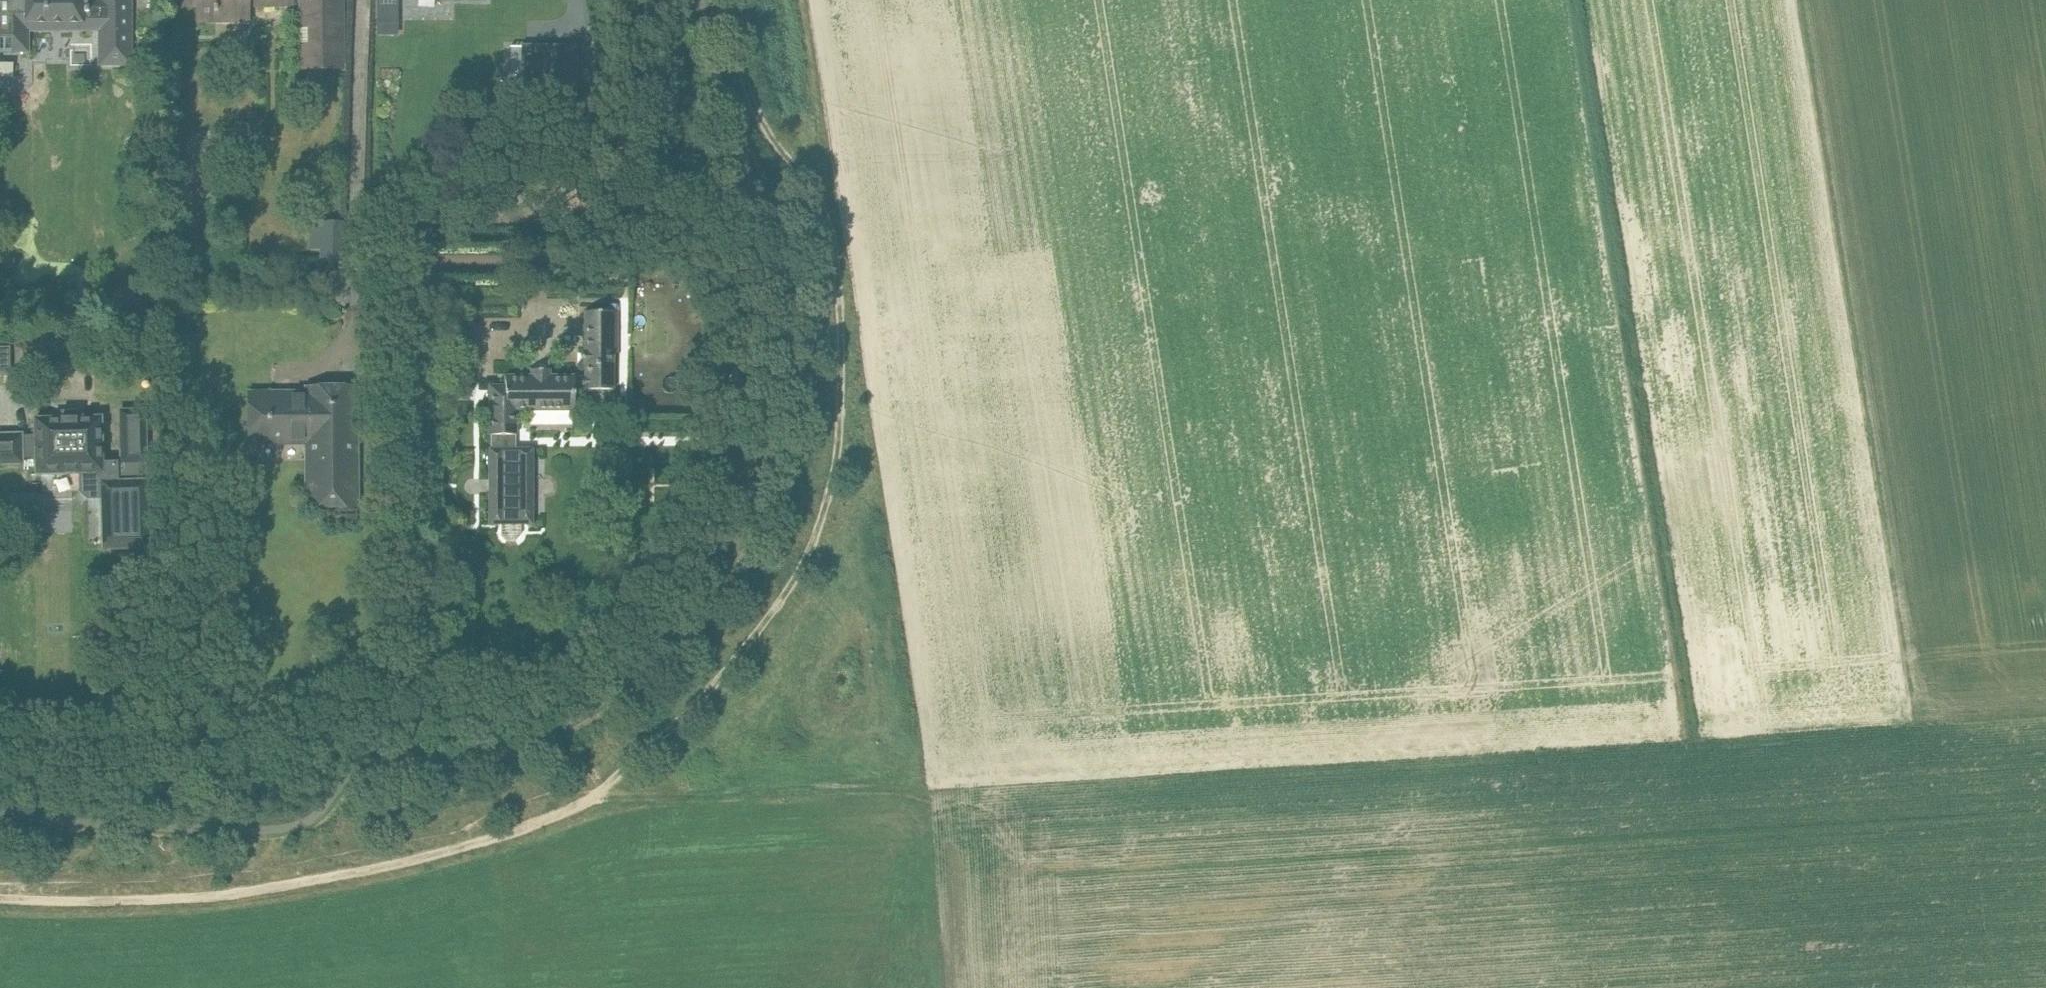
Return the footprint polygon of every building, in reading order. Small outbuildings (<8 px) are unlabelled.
[(130,8),(130,0),(0,0),(0,50),(27,50),(27,29),(100,28),(100,63),(130,63),(130,8)] [(230,7),(229,7),(229,15),(230,15),(230,22),(232,22),(232,26),(243,26),(243,22),(260,22),(260,14),(277,14),(298,14),(298,36),(298,52),(328,52),(328,6),(308,6),(308,0),(230,0),(230,7)] [(398,19),(378,19),(378,35),(398,35),(398,19)] [(521,45),(521,94),(550,95),(551,46),(521,45)] [(320,249),(319,260),(324,260),(342,261),(344,224),(320,224),(320,249)] [(124,302),(122,307),(124,313),(129,315),(135,312),(137,307),(135,302),(129,300),(124,302)] [(489,525),(501,525),(501,534),(507,540),(516,539),(521,534),(521,525),(534,525),(534,447),(516,447),(517,409),(575,409),(575,386),(585,386),(585,389),(613,389),(613,353),(618,353),(618,311),(586,311),(586,350),(583,350),(583,363),(586,363),(586,377),(574,377),(574,375),(550,375),(550,369),(532,369),(532,375),(506,375),(506,385),(490,385),(489,434),(491,434),(491,447),(489,447),(489,525)] [(358,504),(357,406),(357,386),(306,386),(306,398),(270,398),(270,394),(273,393),(273,392),(248,393),(248,441),(306,441),(306,505),(358,504)] [(0,434),(0,463),(22,463),(22,451),(36,451),(36,473),(79,472),(79,484),(79,489),(80,492),(82,495),(84,496),(87,498),(91,499),(102,498),(103,550),(148,549),(147,507),(147,487),(146,479),(144,410),(127,410),(120,410),(121,462),(116,462),(116,456),(103,456),(102,456),(101,417),(77,417),(77,415),(59,415),(59,418),(35,418),(35,437),(21,437),(21,433),(0,434)]
